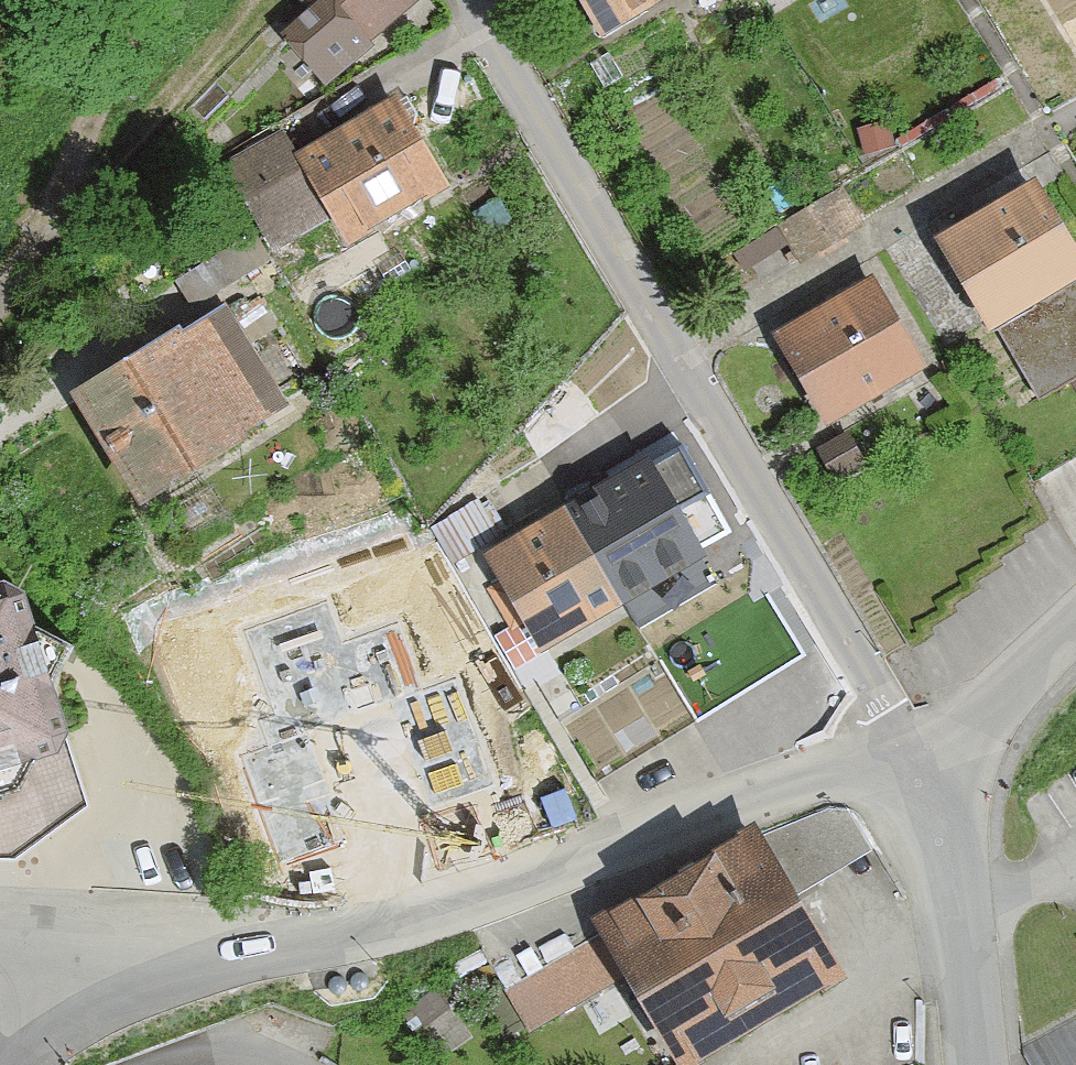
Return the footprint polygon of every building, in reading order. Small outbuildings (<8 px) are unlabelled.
[(291,47),(330,94),(355,73),(361,81),(378,66),(372,58),(440,2),(438,0),(328,0),(336,9),(291,47)] [(616,57),(705,0),(579,0),(616,57)] [(396,112),(302,169),(358,260),(451,203),(396,112)] [(228,208),(289,171),(274,146),(213,183),(228,208)] [(867,224),(848,194),(789,229),(808,259),(867,224)] [(945,254),(1038,415),(1075,393),(1075,260),(1041,199),(945,254)] [(874,297),(786,349),(841,443),(929,391),(874,297)] [(240,312),(79,413),(149,524),(271,447),(224,372),(262,348),(240,312)] [(1037,490),(1075,468),(1075,393),(1038,415),(1004,434),(1037,490)] [(831,469),(843,489),(865,476),(853,456),(831,469)] [(574,519),(633,617),(709,571),(682,527),(697,519),(679,489),(671,494),(656,470),(574,519)] [(633,617),(574,519),(490,570),(502,589),(486,599),(512,642),(527,633),(549,669),(633,617)] [(83,677),(46,664),(37,619),(20,605),(0,610),(0,802),(69,783),(77,762),(64,715),(83,677)] [(695,720),(664,673),(568,736),(598,783),(695,720)] [(77,762),(69,783),(0,802),(0,867),(27,867),(91,816),(77,762)] [(604,931),(682,1064),(725,1064),(838,999),(750,847),(676,890),(604,931)] [(478,941),(506,990),(604,931),(676,890),(667,865),(550,899),(478,941)] [(1024,1055),(1030,1064),(1075,1064),(1075,1025),(1024,1055)]
